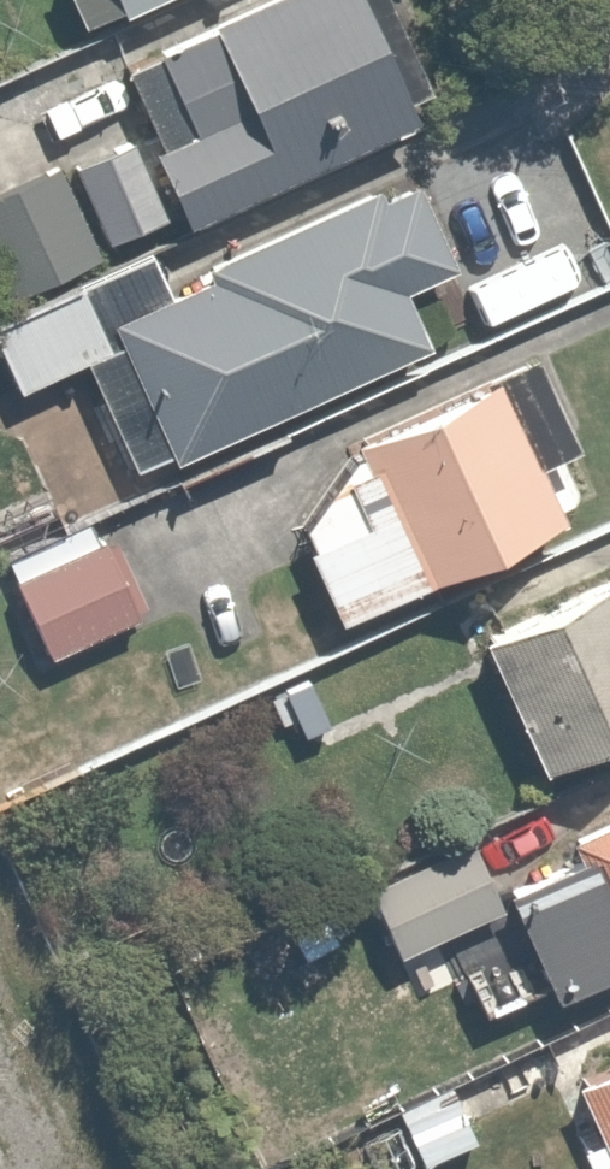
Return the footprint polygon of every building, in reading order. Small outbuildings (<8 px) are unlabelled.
[(70,18),(109,0),(62,0),(70,18)] [(176,217),(401,111),(349,0),(247,0),(138,52),(174,128),(142,143),(176,217)] [(154,212),(124,146),(66,172),(96,238),(154,212)] [(45,160),(0,177),(0,280),(79,251),(45,160)] [(418,349),(389,277),(434,259),(397,168),(201,247),(209,268),(165,286),(147,241),(0,301),(0,366),(7,384),(71,359),(117,472),(418,349)] [(572,272),(552,235),(455,289),(475,326),(572,272)] [(356,441),(334,451),(284,522),(327,615),(551,512),(481,360),(347,421),(356,441)] [(0,582),(0,589),(33,654),(132,603),(97,533),(0,582)] [(517,578),(531,608),(472,635),(531,761),(609,724),(609,564),(600,569),(589,544),(517,578)] [(322,718),(302,668),(255,687),(275,737),(322,718)] [(504,907),(544,994),(609,964),(609,808),(570,826),(589,868),(504,907)] [(357,878),(389,948),(493,900),(462,830),(357,878)] [(560,1067),(586,1127),(564,1136),(579,1168),(609,1168),(609,1024),(596,1030),(604,1047),(560,1067)] [(451,1074),(354,1114),(377,1168),(392,1168),(476,1134),(451,1074)]
